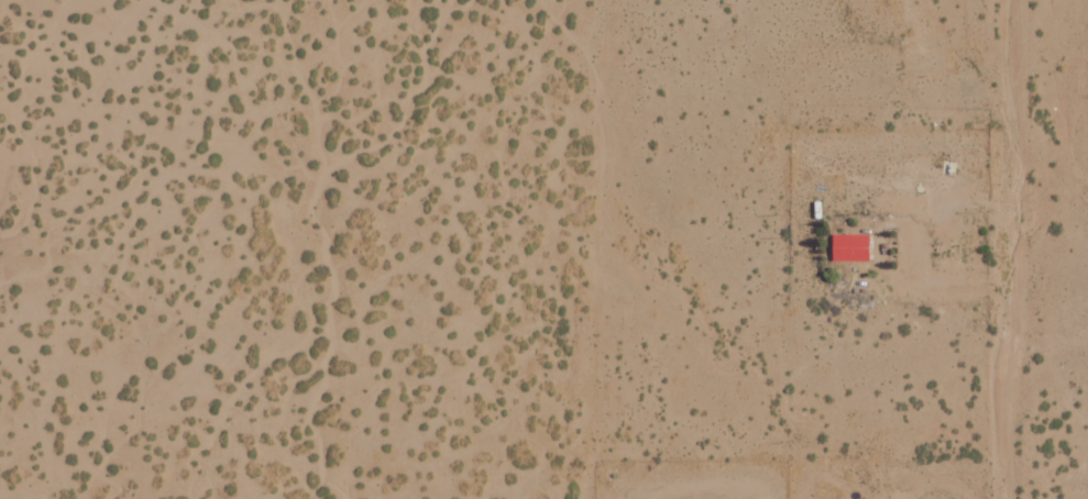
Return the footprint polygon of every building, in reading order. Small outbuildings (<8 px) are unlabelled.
[(870,233),(834,234),(834,260),(870,260),(870,233)]
